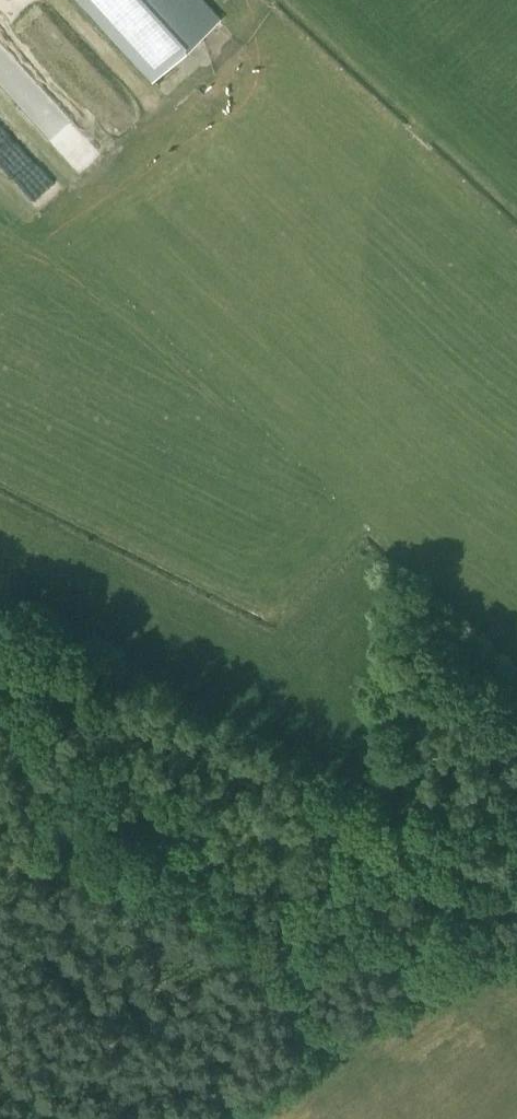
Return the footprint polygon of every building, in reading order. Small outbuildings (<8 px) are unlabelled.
[(73,83),(97,61),(42,0),(0,0),(0,2),(73,83)] [(152,80),(218,20),(200,0),(78,0),(152,80)] [(12,59),(0,47),(0,71),(12,59)]
